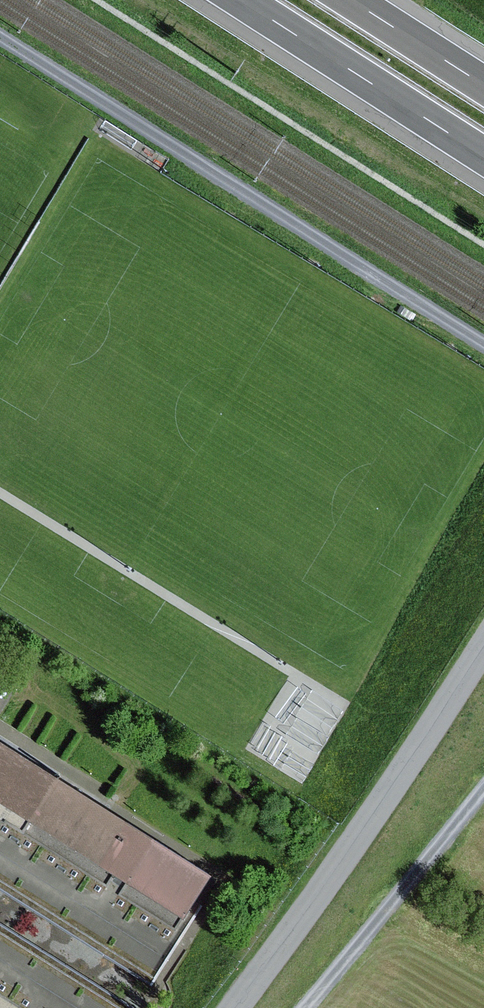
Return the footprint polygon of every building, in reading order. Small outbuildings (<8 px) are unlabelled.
[(156,983),(228,871),(0,725),(0,883),(156,983)]
